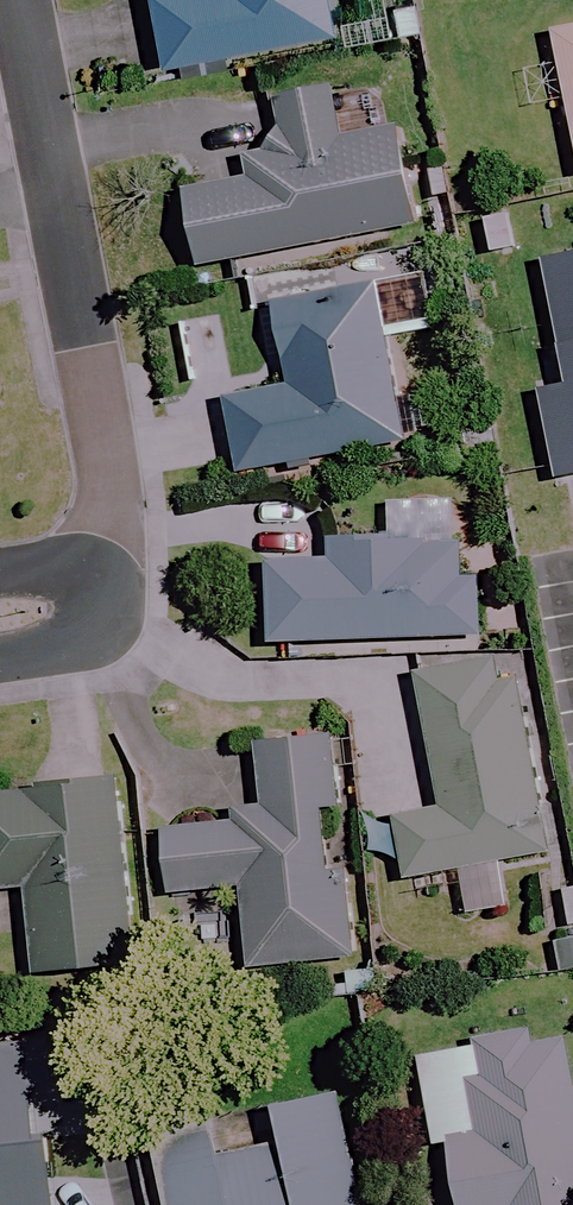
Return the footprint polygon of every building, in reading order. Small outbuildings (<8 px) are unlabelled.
[(168,58),(345,24),(340,0),(156,0),(168,58)] [(546,35),(572,166),(572,29),(546,35)] [(334,140),(323,84),(263,96),(278,172),(174,193),(190,270),(414,225),(394,128),(334,140)] [(399,443),(370,285),(268,304),(283,388),(219,399),(233,473),(399,443)] [(259,554),(258,641),(477,643),(478,575),(462,575),(462,545),(421,545),(421,536),(321,535),(321,555),(259,554)] [(539,853),(507,675),(485,679),(482,661),(408,674),(432,807),(386,815),(398,879),(539,853)] [(327,804),(320,736),(246,743),(251,787),(232,789),(235,824),(157,831),(163,896),(235,889),(242,969),(342,959),(332,853),(321,854),(316,805),(327,804)] [(105,774),(0,787),(0,892),(16,890),(27,982),(128,970),(105,774)] [(524,1026),(461,1039),(480,1132),(439,1140),(452,1204),(572,1204),(572,1097),(561,1037),(528,1043),(524,1026)] [(21,1043),(0,1046),(0,1204),(39,1204),(21,1043)] [(328,1092),(261,1107),(270,1145),(216,1157),(207,1120),(143,1135),(159,1204),(354,1204),(328,1092)]
